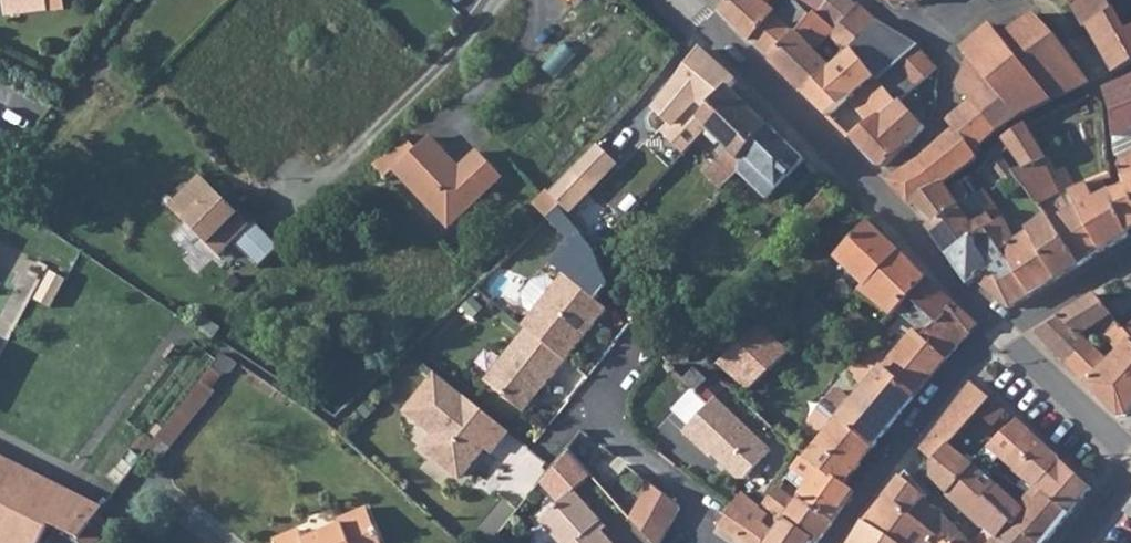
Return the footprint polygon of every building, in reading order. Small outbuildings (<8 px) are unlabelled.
[(5,13),(47,7),(47,0),(4,0),(5,13)] [(750,39),(771,56),(814,12),(802,0),(793,0),(771,23),(768,17),(764,7),(770,0),(733,0),(722,13),(729,21),(750,39)] [(764,7),(768,17),(784,0),(770,0),(764,7)] [(814,12),(818,8),(826,0),(802,0),(814,12)] [(859,2),(857,0),(826,0),(818,8),(835,26),(859,2)] [(1092,27),(1117,13),(1109,0),(1075,0),(1071,3),(1086,30),(1092,27)] [(1117,13),(1092,27),(1113,73),(1130,63),(1130,0),(1109,0),(1117,13)] [(821,39),(837,56),(846,47),(876,19),(859,2),(835,26),(821,39)] [(770,59),(802,92),(837,56),(821,39),(835,26),(818,8),(814,12),(771,56),(770,59)] [(1057,35),(1034,14),(1002,37),(992,24),(964,48),(971,55),(1023,114),(1090,83),(1057,35)] [(876,19),(846,47),(861,64),(898,32),(876,19)] [(898,32),(861,64),(872,77),(884,68),(917,44),(898,32)] [(938,73),(917,44),(884,68),(909,96),(938,75),(938,73)] [(847,100),(869,124),(896,105),(872,77),(861,64),(846,47),(837,56),(802,92),(827,117),(847,100)] [(735,81),(700,49),(695,55),(656,103),(674,121),(699,96),(710,106),(728,88),(735,81)] [(1023,114),(971,55),(956,81),(970,99),(999,130),(1023,114)] [(909,96),(884,68),(872,77),(896,105),(900,102),(909,96)] [(1110,98),(1115,139),(1130,131),(1130,76),(1105,88),(1110,98)] [(700,117),(709,126),(707,128),(739,161),(744,156),(771,129),(728,88),(710,106),(700,117)] [(999,130),(970,99),(948,119),(954,129),(976,151),(999,130)] [(921,132),(925,126),(900,102),(896,105),(869,124),(851,137),(877,166),(887,167),(907,147),(911,144),(921,132)] [(1045,149),(1030,123),(1002,142),(1021,173),(1041,206),(1064,193),(1041,153),(1045,149)] [(744,156),(755,167),(777,189),(805,160),(771,129),(744,156)] [(976,151),(954,129),(939,143),(915,163),(890,181),(912,205),(918,202),(945,183),(979,156),(976,151)] [(1115,139),(1116,150),(1130,146),(1130,134),(1130,131),(1115,139)] [(374,163),(388,177),(396,169),(419,149),(406,134),(374,163)] [(396,169),(450,227),(506,175),(481,148),(463,165),(435,134),(419,149),(396,169)] [(1021,173),(1002,142),(994,152),(1009,180),(1021,173)] [(617,165),(596,146),(550,193),(561,205),(570,213),(617,165)] [(1130,191),(1130,157),(1120,162),(1129,186),(1130,191)] [(767,199),(777,189),(755,167),(745,177),(767,199)] [(201,175),(169,206),(219,257),(235,241),(247,253),(263,238),(201,175)] [(945,183),(918,202),(923,208),(951,189),(945,183)] [(1091,184),(1076,189),(1083,207),(1100,250),(1126,236),(1125,232),(1112,192),(1111,189),(1109,189),(1096,194),(1091,184)] [(798,242),(843,196),(832,186),(788,232),(798,242)] [(1129,186),(1112,192),(1125,232),(1130,229),(1130,191),(1129,186)] [(951,189),(923,208),(934,222),(960,202),(951,189)] [(983,233),(1030,296),(1078,266),(1052,225),(1047,215),(1035,222),(1034,230),(1023,237),(1017,228),(1003,208),(987,189),(982,192),(999,222),(983,233)] [(550,193),(547,190),(534,204),(547,217),(561,205),(550,193)] [(960,202),(934,222),(929,227),(951,257),(983,233),(960,202)] [(523,326),(527,329),(566,362),(608,310),(598,301),(611,284),(595,249),(571,216),(572,215),(570,213),(561,205),(547,217),(561,234),(571,241),(552,264),(565,274),(557,284),(547,277),(534,281),(523,294),(525,307),(534,313),(523,326)] [(1083,207),(1052,225),(1078,266),(1098,249),(1100,250),(1083,207)] [(891,320),(929,278),(870,221),(835,258),(865,287),(858,294),(887,324),(891,320)] [(980,280),(1009,308),(1030,296),(983,233),(951,257),(970,284),(980,280)] [(276,251),(263,238),(247,253),(260,266),(276,251)] [(54,270),(38,299),(53,307),(69,278),(54,270)] [(974,333),(980,327),(929,278),(891,320),(919,340),(918,343),(910,339),(884,367),(882,371),(915,399),(933,376),(953,354),(974,333)] [(1040,334),(1069,363),(1090,341),(1079,331),(1092,322),(1111,311),(1097,296),(1041,331),(1040,334)] [(1103,332),(1119,320),(1111,311),(1092,322),(1103,332)] [(1090,341),(1069,363),(1120,416),(1129,416),(1130,413),(1130,333),(1129,331),(1119,320),(1103,332),(1107,335),(1119,346),(1109,356),(1096,346),(1090,341)] [(759,321),(730,346),(716,360),(747,389),(787,351),(759,321)] [(501,367),(488,383),(522,411),(537,393),(539,395),(566,362),(527,329),(499,364),(501,367)] [(850,404),(844,411),(837,418),(875,447),(893,423),(913,401),(915,399),(882,371),(884,367),(864,349),(854,358),(855,361),(847,370),(865,388),(850,404)] [(229,353),(224,350),(210,369),(225,379),(238,359),(229,353)] [(509,432),(436,373),(405,412),(433,434),(425,445),(425,451),(457,477),(463,476),(485,449),(492,454),(509,432)] [(935,461),(949,445),(977,413),(990,398),(971,383),(921,450),(935,461)] [(840,395),(834,394),(831,397),(844,411),(850,404),(840,395)] [(837,418),(844,411),(831,397),(811,419),(809,426),(819,436),(837,418)] [(993,426),(1006,411),(990,398),(977,413),(993,426)] [(772,452),(715,400),(682,433),(710,458),(714,456),(738,479),(745,479),(772,452)] [(819,436),(800,454),(845,484),(875,447),(837,418),(819,436)] [(1018,421),(993,449),(1001,456),(1008,462),(1033,434),(1018,421)] [(1041,489),(1070,513),(1094,486),(1033,434),(1008,462),(1041,489)] [(934,478),(951,495),(976,468),(949,445),(935,461),(934,478)] [(574,448),(543,484),(560,503),(540,520),(560,542),(613,542),(599,526),(603,522),(575,491),(595,474),(574,448)] [(808,482),(801,492),(797,496),(834,521),(855,491),(845,484),(800,454),(790,469),(808,482)] [(52,522),(82,538),(99,515),(0,462),(0,542),(41,542),(52,522)] [(988,528),(1003,542),(1038,542),(988,497),(995,490),(1000,484),(979,465),(976,468),(951,495),(988,528)] [(790,469),(784,477),(801,492),(808,482),(790,469)] [(913,518),(927,500),(930,496),(908,472),(888,497),(913,518)] [(627,514),(650,542),(662,542),(682,508),(680,506),(648,481),(637,495),(641,499),(627,514)] [(988,497),(1038,542),(1045,542),(1070,513),(1041,489),(1034,498),(1029,494),(1016,508),(995,490),(988,497)] [(815,542),(816,542),(818,542),(834,521),(797,496),(792,494),(787,501),(774,492),(763,508),(815,542)] [(815,542),(763,508),(745,496),(722,529),(741,542),(814,542),(815,542)] [(900,542),(936,542),(940,539),(934,534),(913,518),(888,497),(866,523),(900,542)] [(946,516),(927,500),(913,518),(934,534),(946,516)] [(366,506),(340,518),(342,523),(304,539),(300,531),(276,541),(277,542),(381,542),(366,506)] [(940,539),(936,542),(1003,542),(988,528),(982,534),(974,542),(946,516),(934,534),(940,539)] [(866,523),(853,542),(900,542),(866,523)]
